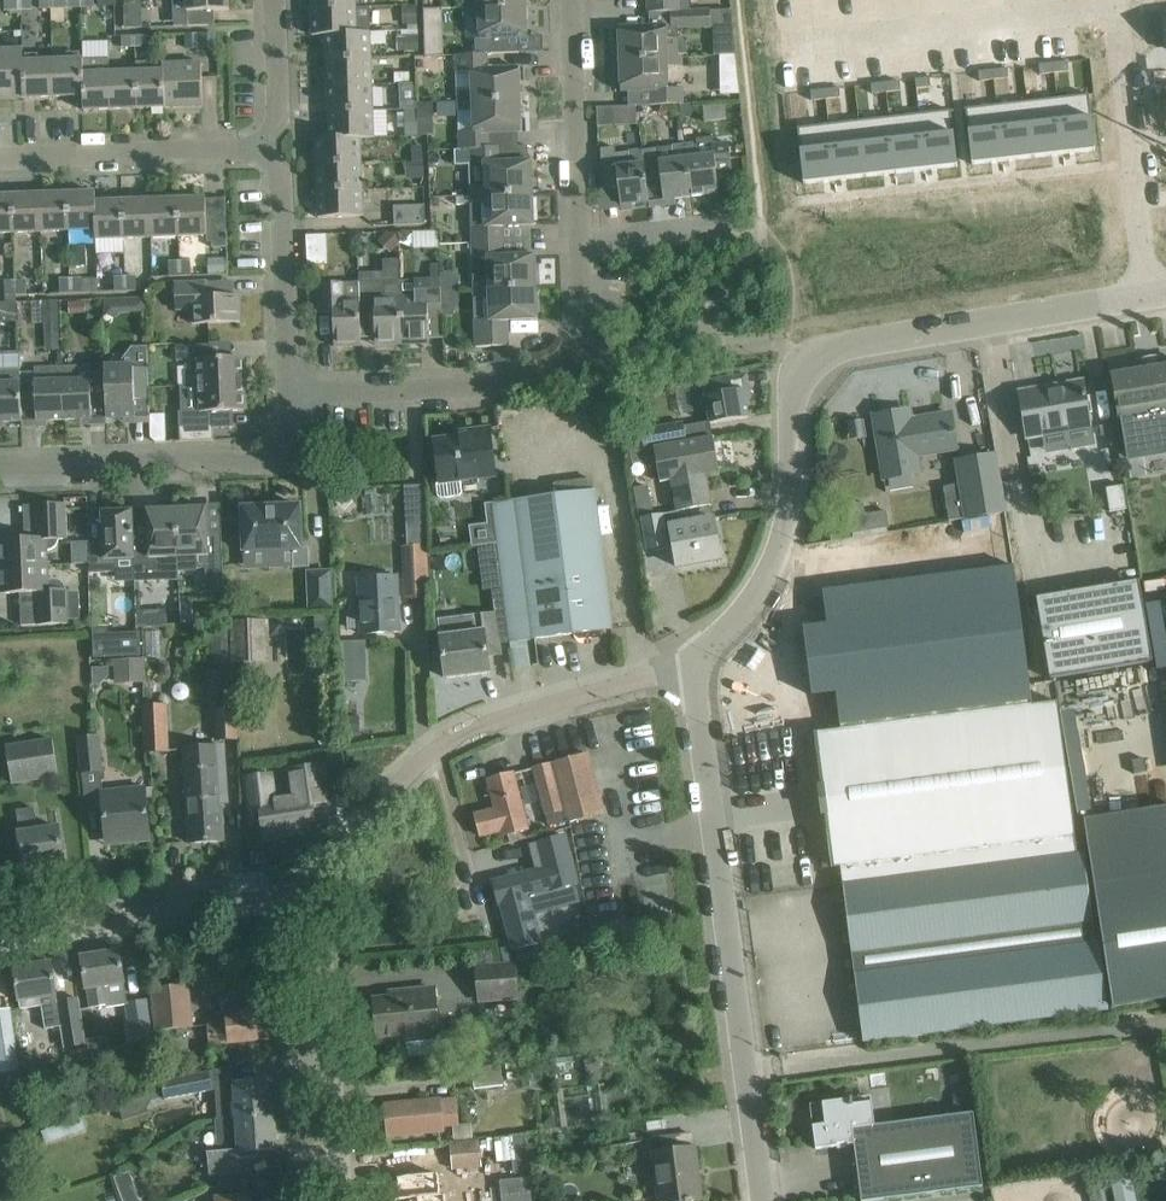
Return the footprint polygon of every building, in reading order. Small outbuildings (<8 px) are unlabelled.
[(5,11),(21,10),(21,0),(4,0),(5,11)] [(21,10),(33,10),(32,0),(21,0),(21,10)] [(39,10),(51,9),(51,0),(39,0),(39,10)] [(51,9),(64,8),(67,8),(66,0),(51,0),(51,9)] [(67,8),(81,8),(81,0),(66,0),(67,8)] [(188,26),(200,25),(214,25),(214,10),(229,10),(229,0),(187,0),(188,26)] [(311,8),(353,7),(353,0),(310,0),(311,8)] [(464,8),(526,6),(526,0),(464,0),(464,8)] [(648,12),(649,12),(670,12),(680,11),(679,0),(647,0),(648,12)] [(142,3),(124,3),(125,27),(143,27),(142,3)] [(400,5),(400,24),(417,24),(417,6),(400,5)] [(526,6),(464,8),(464,19),(480,18),(480,39),(478,39),(478,38),(475,38),(475,53),(487,53),(519,52),(519,37),(527,37),(526,6)] [(353,7),(311,8),(312,35),(325,35),(354,34),(353,7)] [(439,9),(423,10),(424,33),(440,32),(439,9)] [(680,11),(670,12),(671,28),(711,26),(710,10),(680,11)] [(666,25),(618,27),(619,61),(682,58),(681,52),(687,52),(687,41),(683,38),(666,39),(666,25)] [(398,30),(398,42),(398,51),(409,51),(420,50),(419,30),(417,30),(398,30)] [(215,32),(200,33),(200,47),(215,47),(215,32)] [(200,33),(185,33),(185,48),(200,47),(200,33)] [(354,34),(325,35),(326,60),(370,59),(369,33),(354,34)] [(149,34),(135,35),(136,47),(150,47),(149,34)] [(135,35),(121,35),(122,48),(136,47),(135,35)] [(0,49),(0,98),(10,98),(24,98),(23,61),(23,48),(8,49),(0,49)] [(463,54),(455,54),(456,71),(469,71),(470,93),(456,93),(457,103),(520,101),(519,67),(487,68),(487,53),(475,53),(475,54),(463,54)] [(735,54),(720,55),(720,66),(737,66),(735,54)] [(105,57),(81,59),(83,96),(83,110),(107,109),(111,109),(110,72),(110,57),(105,57)] [(682,58),(619,61),(620,91),(651,90),(651,105),(683,103),(683,88),(668,88),(667,67),(682,66),(682,58)] [(81,59),(52,60),(53,97),(58,96),(83,96),(81,59)] [(370,59),(326,60),(327,86),(371,84),(370,59)] [(52,60),(23,61),(24,98),(34,97),(53,97),(52,60)] [(1068,61),(1053,62),(1054,72),(1069,70),(1068,61)] [(147,62),(136,62),(136,71),(138,108),(155,107),(164,107),(162,70),(154,71),(147,71),(147,62)] [(177,63),(162,64),(162,70),(164,107),(179,106),(203,106),(201,62),(177,63)] [(1053,62),(1039,64),(1040,74),(1054,72),(1053,62)] [(1007,68),(993,69),(994,79),(1008,77),(1007,68)] [(993,69),(978,71),(980,81),(994,79),(993,69)] [(130,71),(110,72),(111,109),(131,108),(138,108),(136,71),(130,71)] [(410,72),(395,72),(396,82),(410,82),(410,72)] [(930,77),(915,78),(916,88),(931,86),(930,77)] [(899,80),(885,82),(886,91),(900,90),(899,80)] [(885,82),(871,83),(872,93),(886,91),(885,82)] [(415,83),(399,84),(400,109),(416,108),(417,105),(415,83)] [(371,84),(327,86),(328,112),(372,110),(371,84)] [(839,87),(825,89),(826,98),(840,96),(839,87)] [(825,89),(810,90),(811,100),(826,98),(825,89)] [(1089,94),(1057,98),(1064,154),(1095,150),(1089,94)] [(1057,98),(1027,102),(1033,157),(1064,154),(1057,98)] [(520,101),(457,103),(457,113),(471,112),(472,132),(458,132),(459,149),(501,148),(501,146),(492,146),(491,132),(521,131),(520,101)] [(1027,102),(997,105),(1003,161),(1033,157),(1027,102)] [(694,104),(680,105),(681,118),(690,118),(694,113),(694,104)] [(432,105),(417,105),(416,108),(417,109),(418,135),(433,135),(432,105)] [(997,105),(965,109),(972,164),(1003,161),(997,105)] [(417,109),(404,110),(405,137),(418,136),(418,135),(417,109)] [(372,110),(328,112),(329,137),(373,136),(372,110)] [(951,110),(919,114),(926,170),(957,166),(951,110)] [(919,114),(889,117),(895,173),(926,170),(919,114)] [(889,117),(859,121),(865,177),(895,173),(889,117)] [(859,121),(829,124),(835,180),(865,177),(859,121)] [(829,124),(797,128),(804,184),(835,180),(829,124)] [(329,137),(315,138),(316,164),(359,163),(359,139),(373,139),(373,136),(329,137)] [(696,144),(685,146),(692,196),(712,194),(713,199),(719,198),(716,176),(732,174),(728,142),(715,144),(714,136),(697,138),(696,139),(696,144)] [(659,149),(643,151),(647,184),(661,182),(664,205),(670,204),(670,199),(692,196),(685,146),(672,147),(659,149)] [(459,149),(457,149),(458,165),(483,165),(484,185),(469,186),(470,195),(533,193),(531,161),(501,162),(501,148),(459,149)] [(615,148),(600,148),(602,190),(618,188),(621,210),(627,209),(627,204),(649,202),(647,184),(643,151),(615,154),(615,148)] [(359,163),(316,164),(317,191),(360,189),(359,163)] [(421,164),(409,165),(410,180),(422,180),(421,164)] [(360,189),(317,191),(318,217),(342,217),(361,216),(360,189)] [(93,192),(66,193),(67,230),(94,229),(93,192)] [(95,192),(93,192),(94,229),(95,239),(123,238),(121,200),(95,201),(95,192)] [(66,193),(38,194),(40,231),(67,230),(66,193)] [(533,193),(470,195),(470,204),(471,225),(470,225),(471,242),(504,241),(503,226),(531,225),(534,225),(533,193)] [(38,194),(11,195),(12,232),(40,231),(38,194)] [(0,195),(0,233),(9,233),(12,232),(11,195),(0,195)] [(205,197),(177,198),(179,236),(207,235),(205,197)] [(177,198),(149,199),(151,237),(179,236),(177,198)] [(149,199),(121,200),(123,238),(151,237),(149,199)] [(423,205),(394,206),(395,224),(424,223),(423,205)] [(391,253),(398,245),(397,234),(384,233),(378,241),(391,253)] [(325,235),(306,236),(306,251),(326,251),(325,235)] [(504,241),(471,242),(471,258),(473,258),(473,280),(474,289),(536,287),(535,255),(532,255),(504,256),(504,241)] [(180,260),(169,260),(169,269),(169,276),(180,276),(180,260)] [(191,260),(180,260),(180,276),(191,275),(191,260)] [(137,275),(125,276),(126,291),(137,291),(137,275)] [(125,276),(114,276),(114,291),(126,291),(125,276)] [(69,277),(59,278),(59,293),(69,293),(69,277)] [(78,277),(69,277),(69,293),(79,293),(78,277)] [(26,279),(10,279),(10,295),(15,295),(27,294),(26,279)] [(415,280),(400,280),(402,344),(429,343),(428,318),(428,310),(442,309),(441,279),(415,280)] [(400,280),(359,282),(360,321),(374,321),(375,345),(402,344),(400,280)] [(181,282),(174,283),(175,309),(191,308),(192,323),(216,322),(240,322),(240,318),(239,295),(206,296),(205,282),(204,282),(181,282)] [(341,282),(317,283),(319,313),(333,313),(333,318),(334,346),(361,345),(360,321),(359,282),(341,282)] [(536,287),(474,289),(474,298),(475,320),(476,347),(508,346),(507,320),(509,320),(537,319),(536,287)] [(57,300),(31,301),(32,314),(33,324),(45,323),(46,333),(60,332),(59,321),(57,300)] [(104,301),(104,316),(116,316),(121,309),(120,300),(104,301)] [(84,301),(69,302),(70,314),(85,313),(84,301)] [(17,322),(17,303),(0,303),(0,323),(17,322)] [(210,344),(176,345),(177,361),(185,361),(186,385),(242,383),(241,357),(210,358),(210,348),(210,344)] [(120,364),(104,365),(104,369),(105,400),(106,418),(129,417),(129,422),(135,422),(134,400),(149,399),(147,346),(132,346),(120,361),(120,364)] [(506,351),(492,353),(493,362),(508,361),(523,359),(522,351),(506,351)] [(91,365),(61,366),(63,420),(85,419),(86,424),(92,423),(106,423),(106,418),(105,400),(104,369),(91,369),(91,365)] [(21,367),(19,367),(21,403),(35,403),(36,425),(42,425),(42,420),(63,420),(61,366),(47,366),(34,367),(35,372),(33,372),(23,372),(21,372),(21,367)] [(21,421),(21,403),(19,367),(0,368),(0,422),(21,421)] [(1112,376),(1116,399),(1119,417),(1120,417),(1127,457),(1165,451),(1165,367),(1112,376)] [(730,376),(690,384),(694,412),(708,410),(709,420),(709,421),(710,424),(711,423),(748,417),(744,395),(749,394),(748,388),(746,374),(730,376)] [(1022,391),(1020,392),(1024,415),(1028,439),(1090,429),(1086,405),(1082,381),(1056,386),(1057,389),(1023,395),(1022,391)] [(182,411),(178,411),(179,429),(179,441),(200,440),(213,439),(213,428),(213,425),(226,425),(226,411),(233,411),(243,410),(242,383),(186,385),(186,386),(182,386),(182,411)] [(625,394),(621,395),(623,407),(636,405),(633,393),(631,393),(625,394)] [(910,410),(873,416),(884,478),(920,472),(917,452),(934,449),(935,453),(956,449),(950,412),(928,416),(929,419),(912,422),(910,410)] [(640,424),(627,427),(630,452),(653,448),(682,442),(678,422),(649,427),(641,429),(640,424)] [(457,437),(434,440),(440,483),(437,484),(438,495),(441,497),(460,495),(462,492),(460,481),(495,476),(489,428),(456,432),(457,437)] [(682,442),(653,448),(660,482),(672,480),(677,511),(678,511),(697,508),(700,521),(713,518),(710,505),(711,505),(705,473),(719,470),(713,437),(682,442)] [(996,454),(958,461),(962,484),(963,489),(968,520),(1006,513),(996,454)] [(508,501),(493,502),(498,543),(500,563),(602,550),(593,477),(553,483),(554,495),(508,501)] [(649,483),(635,486),(639,508),(653,506),(649,483)] [(962,484),(943,487),(949,523),(968,520),(963,489),(962,484)] [(1123,485),(1107,488),(1110,512),(1127,509),(1123,485)] [(863,502),(847,504),(851,534),(867,531),(865,515),(863,502)] [(0,540),(0,567),(46,565),(46,550),(52,550),(56,547),(59,542),(59,539),(67,538),(66,527),(65,503),(32,505),(33,538),(0,540)] [(300,506),(242,508),(244,552),(292,550),(293,567),(309,567),(309,547),(302,548),(300,506)] [(206,507),(176,508),(178,556),(196,556),(196,568),(206,568),(207,593),(224,592),(222,537),(207,537),(206,507)] [(147,540),(134,540),(134,558),(134,571),(135,581),(179,580),(179,571),(178,556),(176,508),(146,509),(147,540)] [(680,524),(670,526),(673,543),(678,567),(720,559),(713,518),(700,521),(697,508),(678,511),(680,524)] [(103,542),(88,542),(89,573),(90,573),(98,572),(116,571),(116,559),(134,558),(134,540),(132,510),(101,511),(103,542)] [(498,543),(478,546),(481,566),(500,563),(498,543)] [(405,545),(404,545),(406,597),(429,596),(426,544),(422,544),(405,545)] [(602,550),(500,563),(510,641),(611,629),(602,550)] [(825,621),(801,624),(810,693),(834,690),(839,730),(1031,705),(1013,564),(821,588),(825,621)] [(0,567),(0,585),(0,593),(36,592),(36,607),(20,608),(21,625),(67,623),(67,607),(66,589),(66,586),(65,584),(63,581),(60,579),(56,578),(47,578),(46,565),(0,567)] [(330,570),(307,571),(309,607),(331,607),(330,570)] [(396,576),(357,579),(359,610),(361,634),(400,631),(398,607),(396,576)] [(1046,596),(1037,598),(1041,625),(1050,679),(1054,678),(1153,662),(1139,581),(1046,596)] [(142,609),(141,623),(166,624),(167,610),(142,609)] [(496,612),(439,619),(441,636),(440,637),(443,654),(446,678),(490,672),(486,648),(486,646),(500,644),(497,620),(496,612)] [(230,636),(210,636),(211,664),(271,662),(269,619),(230,620),(230,636)] [(141,633),(109,634),(110,657),(142,656),(141,633)] [(145,658),(114,659),(115,683),(146,683),(145,658)] [(173,689),(172,693),(174,697),(178,700),(182,701),(187,699),(189,695),(190,691),(188,686),(184,684),(180,683),(176,685),(173,689)] [(839,730),(817,733),(835,868),(837,886),(843,885),(866,882),(867,882),(1077,855),(1074,836),(1057,702),(839,730)] [(166,704),(144,705),(146,752),(168,751),(166,704)] [(236,708),(216,709),(217,740),(237,739),(236,708)] [(96,737),(78,738),(81,771),(99,769),(96,737)] [(52,740),(6,747),(11,783),(58,776),(52,740)] [(200,748),(183,749),(187,800),(188,819),(189,843),(206,842),(224,841),(221,798),(226,798),(225,774),(223,746),(200,748)] [(587,753),(533,768),(546,816),(548,825),(566,820),(566,822),(579,819),(603,813),(587,753)] [(289,799),(260,803),(261,813),(265,837),(315,830),(313,817),(330,815),(324,766),(300,769),(286,771),(289,799)] [(494,808),(475,813),(481,836),(501,831),(502,835),(525,829),(528,828),(514,773),(487,780),(494,808)] [(126,795),(102,798),(103,814),(106,838),(134,836),(135,842),(150,841),(147,817),(146,797),(145,787),(125,789),(126,795)] [(35,807),(16,810),(20,832),(19,832),(24,867),(63,860),(60,837),(58,827),(38,830),(35,807)] [(1084,820),(1113,1007),(1165,999),(1165,807),(1084,820)] [(537,870),(493,882),(499,904),(502,903),(513,949),(541,942),(534,914),(580,902),(575,884),(577,884),(564,835),(537,842),(537,843),(530,844),(537,870)] [(866,882),(843,885),(852,953),(855,974),(877,971),(879,971),(1095,943),(1092,921),(1084,854),(1077,855),(867,882),(866,882)] [(584,915),(555,922),(562,950),(590,943),(584,915)] [(877,971),(855,974),(864,1042),(888,1039),(1107,1011),(1099,942),(1095,943),(879,971),(877,971)] [(541,949),(515,956),(517,963),(542,956),(541,949)] [(119,951),(81,957),(85,981),(86,988),(89,988),(92,1008),(108,1005),(108,1002),(127,999),(123,975),(119,951)] [(51,962),(13,968),(17,991),(20,1008),(43,1005),(46,1028),(62,1026),(64,1038),(66,1049),(84,1046),(83,1035),(81,1023),(77,998),(57,1001),(56,995),(55,986),(51,962)] [(514,964),(476,967),(479,1001),(517,997),(514,964)] [(188,985),(152,989),(155,1013),(156,1030),(168,1029),(192,1026),(188,985)] [(401,997),(374,999),(379,1042),(402,1040),(405,1039),(407,1058),(442,1053),(436,988),(434,988),(401,991),(401,997)] [(146,1003),(127,1006),(130,1033),(131,1033),(133,1042),(151,1040),(146,1003)] [(0,1011),(0,1073),(2,1083),(20,1081),(10,1009),(0,1011)] [(227,1023),(207,1025),(208,1044),(244,1041),(268,1039),(266,1010),(242,1013),(226,1014),(227,1023)] [(501,1063),(471,1067),(475,1089),(504,1085),(501,1063)] [(208,1071),(161,1080),(164,1099),(212,1090),(208,1071)] [(233,1086),(215,1087),(216,1104),(218,1120),(235,1118),(235,1119),(274,1115),(272,1080),(247,1082),(234,1083),(232,1083),(233,1086)] [(973,1090),(957,1092),(959,1108),(975,1106),(973,1090)] [(409,1103),(385,1105),(388,1136),(412,1133),(442,1130),(441,1126),(457,1125),(455,1107),(455,1099),(444,1099),(409,1103)] [(825,1124),(813,1126),(816,1149),(855,1144),(852,1128),(875,1125),(874,1120),(872,1103),(852,1105),(852,1099),(822,1102),(825,1124)] [(852,1128),(855,1144),(862,1200),(867,1200),(886,1199),(903,1196),(983,1185),(973,1112),(894,1123),(875,1125),(852,1128)] [(210,1154),(209,1154),(211,1176),(218,1176),(242,1174),(240,1158),(259,1157),(258,1151),(276,1149),(274,1115),(235,1119),(235,1118),(218,1120),(220,1151),(210,1152),(210,1154)] [(70,1121),(42,1130),(43,1135),(46,1143),(86,1130),(82,1117),(70,1121)] [(479,1142),(450,1144),(452,1169),(482,1165),(479,1142)] [(652,1153),(659,1200),(693,1200),(701,1200),(694,1147),(671,1151),(662,1152),(652,1153)] [(394,1199),(394,1200),(426,1200),(425,1190),(448,1188),(445,1155),(435,1156),(411,1159),(414,1197),(394,1199)] [(114,1177),(123,1200),(141,1200),(130,1171),(114,1177)] [(1131,1177),(1110,1181),(1114,1200),(1136,1200),(1131,1177)]
